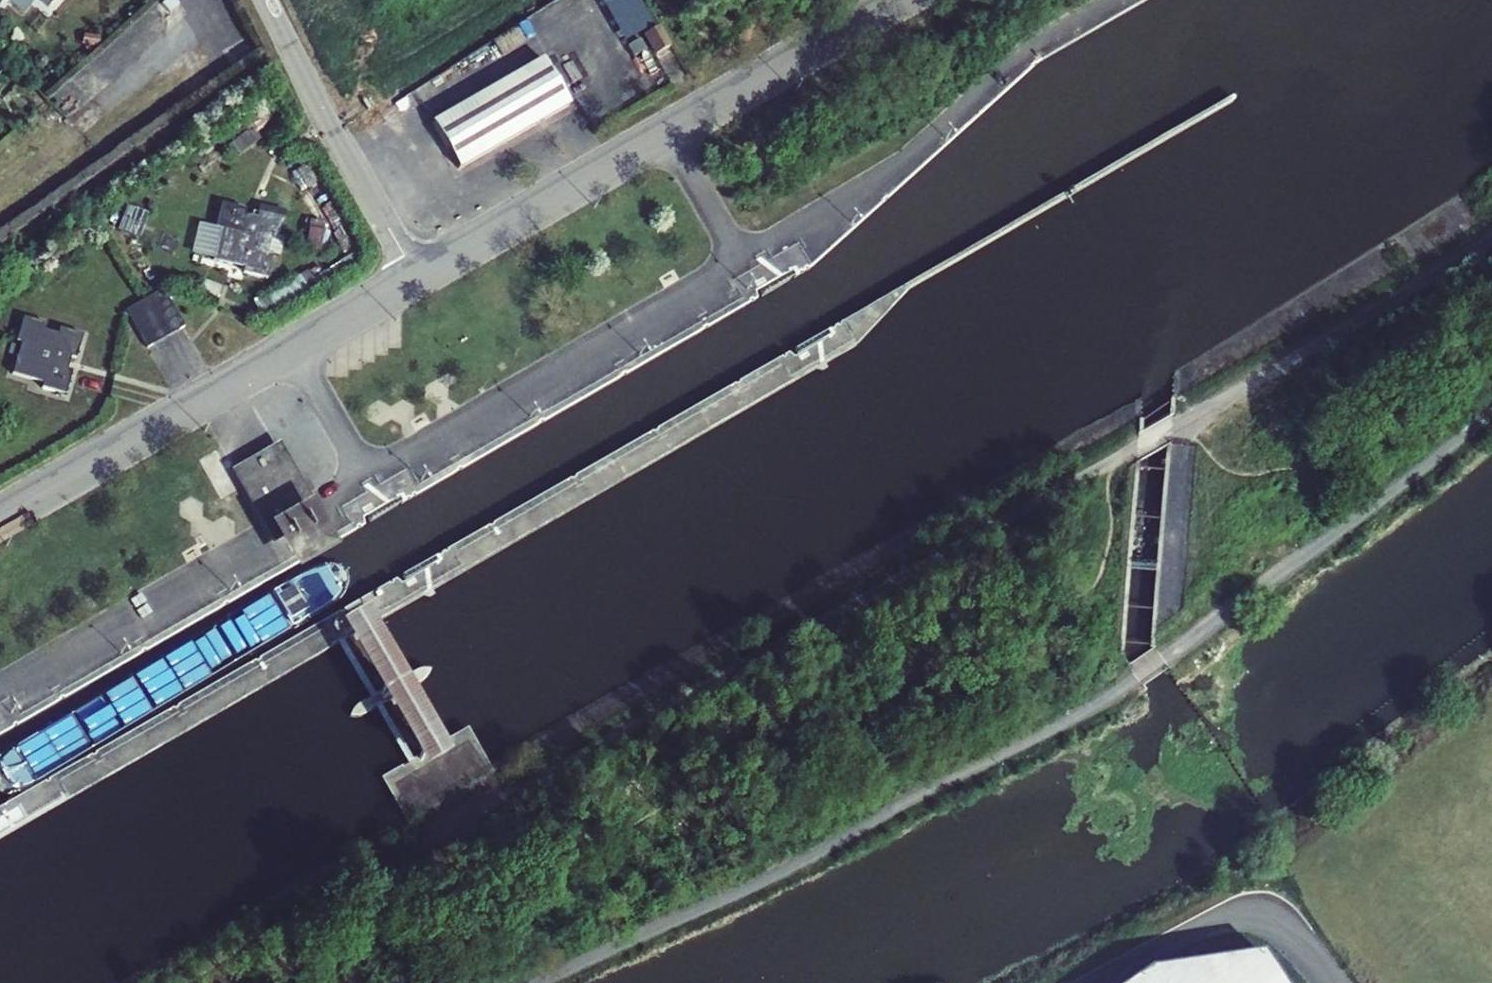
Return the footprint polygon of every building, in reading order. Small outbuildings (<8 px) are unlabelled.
[(659,26),(643,35),(654,55),(671,46),(659,26)] [(569,105),(542,57),(431,121),(458,169),(569,105)] [(281,218),(257,212),(256,217),(243,214),(245,209),(221,203),(215,228),(220,229),(212,260),(243,268),(242,273),(267,278),(272,255),(279,257),(282,243),(275,242),(281,218)] [(147,212),(126,205),(117,230),(138,238),(147,212)] [(325,223),(310,221),(305,250),(320,253),(325,223)] [(191,255),(212,260),(220,229),(215,228),(199,224),(191,255)] [(162,289),(125,310),(146,347),(183,326),(162,289)] [(46,324),(22,317),(16,341),(21,342),(12,374),(43,382),(41,387),(65,394),(72,371),(66,369),(70,356),(75,358),(82,335),(59,328),(57,333),(44,329),(46,324)] [(276,540),(295,573),(336,550),(317,517),(321,515),(279,442),(230,470),(260,522),(272,542),(276,540)] [(212,452),(199,459),(212,481),(214,480),(221,494),(231,487),(212,452)] [(412,698),(371,626),(363,613),(336,628),(344,642),(385,714),(412,761),(419,774),(446,759),(439,746),(412,698)] [(1262,955),(1149,969),(1128,982),(1281,982),(1262,955)]
